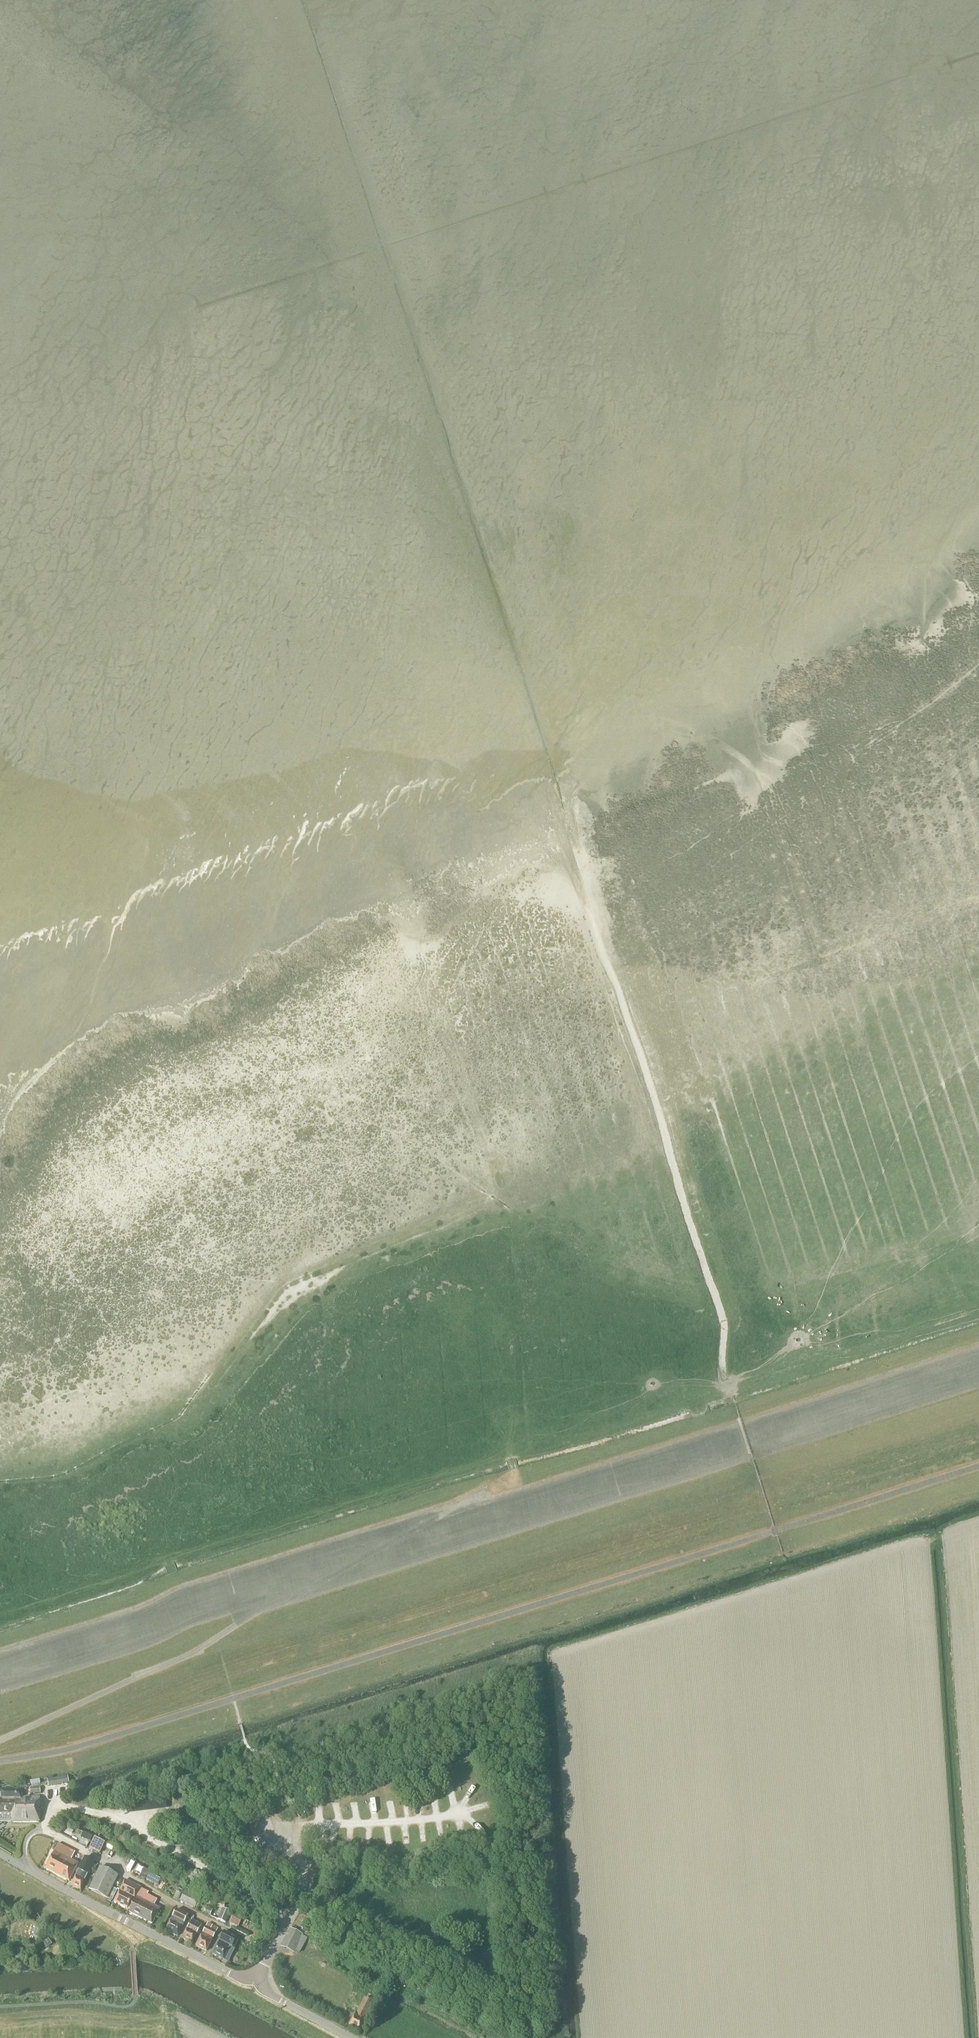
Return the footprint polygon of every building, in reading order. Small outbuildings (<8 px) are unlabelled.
[(69,1783),(68,1775),(47,1779),(48,1787),(69,1783)] [(39,1796),(20,1797),(20,1789),(2,1789),(1,1799),(0,1799),(0,1814),(11,1814),(11,1821),(39,1822),(39,1796)] [(93,1837),(75,1827),(69,1839),(87,1848),(93,1837)] [(89,1849),(100,1854),(105,1843),(95,1838),(89,1849)] [(69,1880),(78,1864),(71,1860),(75,1852),(58,1843),(45,1868),(69,1880)] [(80,1890),(94,1862),(85,1858),(71,1885),(80,1890)] [(113,1887),(118,1876),(100,1867),(88,1890),(107,1899),(108,1899),(111,1900),(117,1889),(113,1887)] [(149,1874),(146,1880),(151,1883),(155,1877),(149,1874)] [(134,1899),(140,1888),(125,1880),(114,1901),(127,1908),(132,1898),(134,1899)] [(152,1923),(160,1908),(154,1905),(156,1900),(146,1894),(147,1892),(140,1888),(129,1912),(152,1923)] [(195,1906),(200,1898),(185,1890),(180,1901),(194,1908),(195,1906)] [(204,1913),(210,1916),(213,1910),(207,1907),(204,1913)] [(177,1936),(188,1916),(176,1909),(165,1930),(177,1936)] [(229,1914),(222,1910),(218,1919),(226,1923),(229,1914)] [(234,1913),(229,1923),(239,1927),(243,1918),(234,1913)] [(192,1944),(202,1925),(192,1920),(187,1929),(182,1939),(192,1944)] [(206,1951),(217,1929),(208,1924),(196,1946),(206,1951)] [(303,1934),(290,1928),(281,1947),(294,1953),(295,1952),(299,1954),(308,1938),(302,1935),(303,1934)] [(232,1948),(237,1939),(224,1932),(219,1941),(212,1954),(223,1960),(228,1962),(234,1949),(232,1948)] [(48,1939),(43,1942),(47,1947),(52,1943),(48,1939)] [(7,1953),(7,1960),(21,1959),(21,1952),(7,1953)] [(366,2017),(373,2003),(377,1997),(362,1990),(361,1994),(357,1992),(355,1995),(359,1997),(354,2008),(358,2010),(357,2012),(356,2012),(349,2026),(359,2031),(366,2017)]
